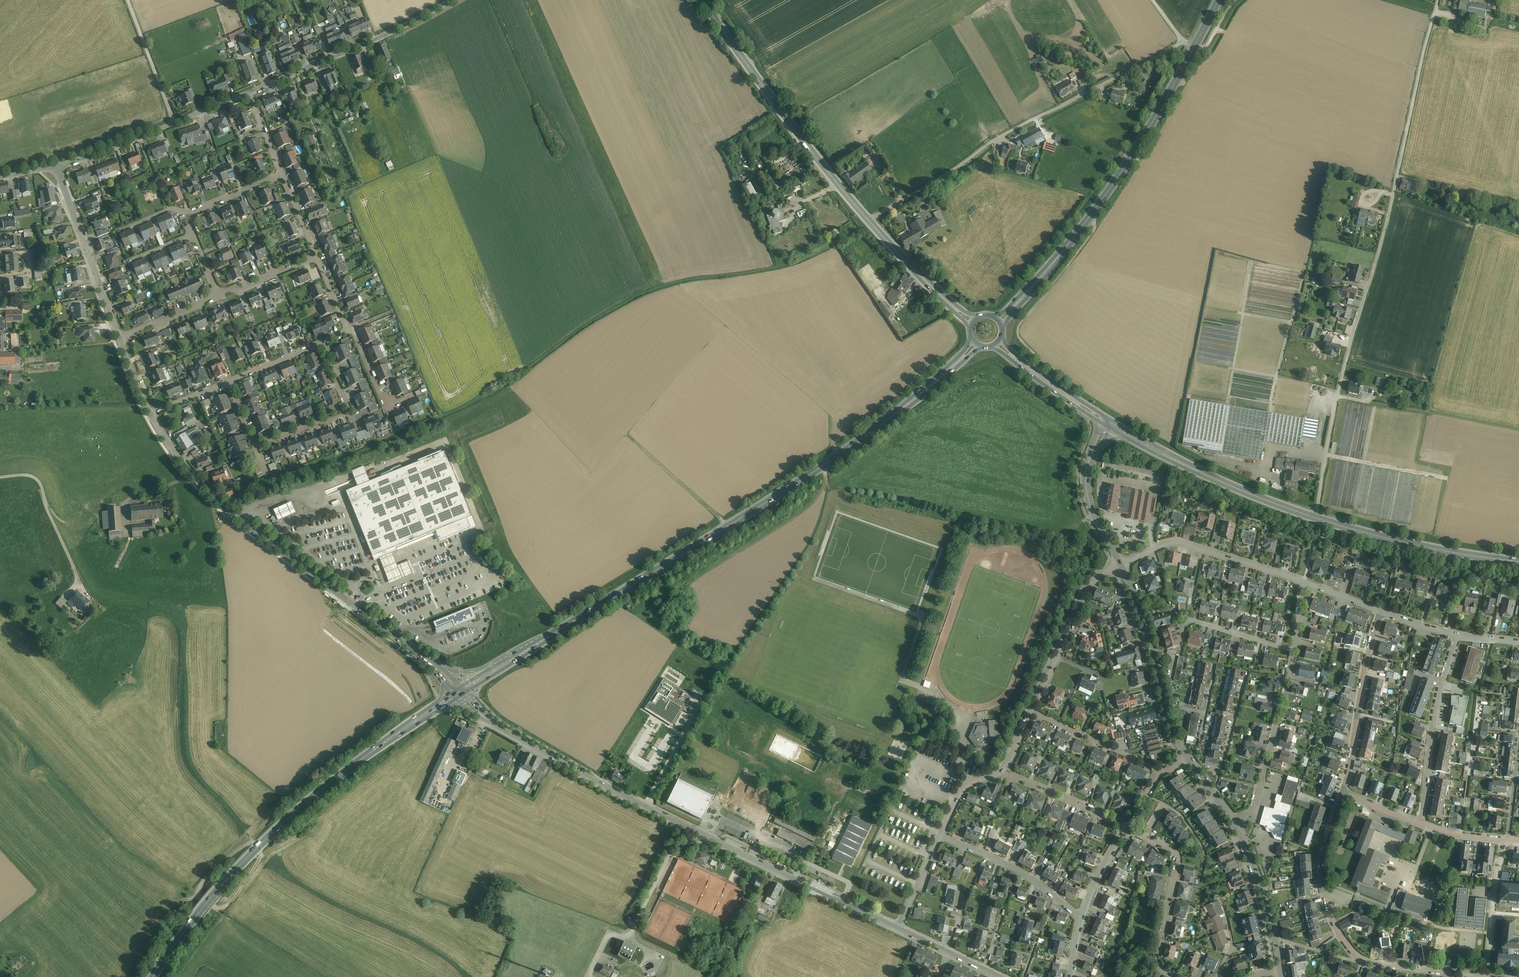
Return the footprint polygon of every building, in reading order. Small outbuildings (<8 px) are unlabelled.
[(1470,3),(1469,8),(1468,8),(1470,0),(1461,0),(1459,7),(1454,6),(1453,9),(1465,12),(1465,13),(1485,17),(1487,7),(1470,3)] [(328,10),(333,14),(336,9),(331,6),(328,10)] [(350,7),(342,10),(344,13),(346,12),(347,15),(349,15),(349,14),(352,13),(350,7)] [(368,19),(356,24),(360,32),(360,33),(372,28),(368,19)] [(356,24),(348,27),(352,36),(360,32),(356,24)] [(303,27),(298,30),(299,34),(302,33),(303,36),(307,35),(303,27)] [(341,31),(333,34),(338,44),(345,41),(341,31)] [(243,32),(238,34),(240,40),(246,38),(243,32)] [(333,34),(326,37),(330,47),(338,44),(333,34)] [(248,38),(238,41),(243,56),(253,53),(248,38)] [(317,39),(313,40),(314,43),(311,44),(314,52),(321,49),(317,39)] [(306,43),(302,45),(307,55),(314,52),(311,44),(308,45),(306,43)] [(386,45),(377,49),(383,64),(392,60),(386,45)] [(299,60),(295,50),(287,53),(292,63),(292,64),(299,60)] [(277,72),(270,53),(269,53),(270,53),(265,55),(266,59),(263,60),(269,75),(277,72)] [(287,53),(280,56),(284,67),(292,63),(287,53)] [(360,56),(352,60),(357,71),(365,68),(363,64),(360,56)] [(371,60),(363,64),(365,68),(365,70),(374,66),(371,60)] [(251,62),(242,65),(248,84),(257,80),(251,62)] [(333,70),(327,73),(327,72),(323,74),(326,82),(332,79),(333,81),(337,80),(333,70)] [(225,79),(218,82),(222,91),(229,88),(227,84),(225,79)] [(314,80),(308,83),(308,82),(304,84),(307,92),(313,90),(314,91),(318,90),(314,80)] [(1070,81),(1067,83),(1066,81),(1063,82),(1064,84),(1056,89),(1062,99),(1076,91),(1070,81)] [(211,84),(213,89),(215,94),(222,91),(218,82),(211,84)] [(1147,89),(1141,86),(1139,92),(1145,95),(1147,89)] [(299,101),(294,89),(288,91),(284,92),(286,97),(289,105),(299,101)] [(1126,94),(1113,90),(1110,100),(1116,102),(1122,104),(1126,94)] [(189,93),(182,96),(178,98),(180,102),(182,103),(184,102),(185,106),(193,103),(191,97),(190,93),(189,93)] [(273,95),(267,98),(267,97),(263,99),(266,107),(272,104),(273,106),(277,105),(273,95)] [(366,103),(360,105),(363,112),(369,110),(366,103)] [(300,105),(292,108),(296,117),(301,115),(299,111),(302,109),(300,105)] [(247,113),(237,117),(243,130),(252,126),(247,113)] [(225,117),(212,122),(218,136),(224,134),(222,130),(229,127),(225,117)] [(199,126),(184,130),(179,132),(182,143),(189,141),(190,145),(204,141),(199,126)] [(1039,129),(1016,141),(1018,145),(1021,144),(1023,147),(1025,146),(1034,142),(1043,137),(1039,129)] [(248,131),(243,133),(244,135),(243,136),(244,139),(251,136),(248,131)] [(286,132),(274,137),(276,143),(288,138),(286,132)] [(306,136),(309,146),(315,144),(313,134),(306,136)] [(1043,137),(1034,142),(1036,145),(1045,140),(1043,137)] [(288,138),(276,143),(278,148),(290,143),(288,138)] [(253,141),(248,143),(252,154),(262,150),(258,139),(253,141)] [(166,149),(167,148),(170,155),(173,154),(168,141),(164,143),(166,149)] [(164,142),(151,147),(155,157),(167,152),(166,149),(164,143),(164,142)] [(1057,147),(1045,143),(1043,150),(1055,153),(1057,147)] [(1022,148),(1009,145),(1009,147),(1008,146),(1008,147),(1009,148),(1007,155),(1019,159),(1022,148)] [(289,154),(282,157),(284,163),(296,157),(294,152),(289,154)] [(138,153),(127,157),(132,170),(144,166),(138,153)] [(296,157),(284,163),(287,168),(293,165),(299,163),(296,157)] [(760,157),(754,161),(760,170),(766,166),(760,157)] [(116,160),(106,164),(110,174),(111,178),(118,175),(116,171),(120,170),(116,160)] [(261,160),(253,164),(256,169),(254,170),(255,171),(255,170),(257,173),(265,170),(261,160)] [(389,168),(383,170),(385,174),(396,170),(392,160),(387,162),(389,168)] [(866,162),(848,174),(855,184),(873,172),(866,162)] [(1028,165),(1018,162),(1016,171),(1026,174),(1028,165)] [(106,164),(96,168),(99,177),(110,174),(106,164)] [(231,169),(229,164),(229,165),(224,167),(229,180),(235,177),(231,169)] [(218,169),(220,174),(223,182),(225,181),(229,180),(224,167),(220,169),(218,169)] [(88,169),(84,170),(84,172),(76,175),(77,178),(78,183),(91,179),(88,169),(87,169),(88,169)] [(292,175),(291,175),(294,181),(305,177),(303,171),(298,172),(292,175)] [(769,171),(762,176),(773,193),(780,188),(769,171)] [(217,175),(215,172),(210,174),(211,177),(212,177),(214,182),(219,180),(217,175)] [(211,177),(202,181),(206,189),(215,186),(214,182),(212,177),(211,177)] [(305,177),(294,181),(296,187),(297,187),(303,184),(308,183),(305,177)] [(1415,183),(1403,179),(1400,188),(1410,192),(1414,193),(1417,184),(1415,183)] [(0,183),(0,195),(9,193),(7,182),(0,183)] [(196,183),(187,187),(189,193),(190,193),(192,192),(193,194),(193,195),(200,192),(196,182),(196,183)] [(758,198),(750,183),(743,187),(751,202),(758,198)] [(797,187),(783,194),(785,198),(799,191),(797,187)] [(181,195),(179,188),(177,188),(172,190),(171,193),(173,197),(172,199),(174,199),(175,202),(181,200),(182,200),(182,199),(183,198),(181,195)] [(299,194),(302,200),(313,195),(310,189),(306,191),(299,194)] [(53,196),(52,190),(42,192),(43,198),(53,196)] [(100,190),(91,194),(93,199),(96,198),(102,196),(100,190)] [(270,190),(260,194),(262,199),(263,198),(265,205),(274,201),(272,196),(270,190)] [(313,195),(302,200),(304,206),(311,203),(315,201),(313,195)] [(1351,201),(1350,207),(1357,208),(1359,197),(1351,195),(1350,200),(1351,201)] [(55,202),(53,196),(43,198),(44,204),(55,202)] [(93,199),(84,202),(86,205),(85,207),(93,211),(93,210),(99,207),(96,198),(93,199)] [(245,203),(236,206),(241,217),(249,214),(248,209),(245,203)] [(290,215),(285,203),(275,208),(280,219),(284,218),(290,215)] [(312,210),(307,212),(310,220),(326,213),(323,205),(320,206),(312,210)] [(230,207),(222,210),(222,211),(221,212),(222,215),(224,215),(226,220),(230,219),(230,220),(234,218),(233,213),(230,207)] [(62,220),(60,208),(51,209),(46,210),(46,211),(47,216),(51,215),(53,222),(62,220)] [(1370,212),(1360,209),(1360,210),(1359,215),(1358,219),(1364,221),(1368,222),(1370,212)] [(787,220),(783,210),(779,211),(780,214),(779,216),(778,218),(776,219),(774,219),(772,217),(771,216),(771,214),(770,214),(766,215),(770,226),(779,222),(787,220)] [(779,216),(780,214),(779,211),(777,210),(776,210),(773,210),(772,212),(771,214),(771,216),(772,217),(774,219),(776,219),(778,218),(779,216)] [(768,227),(770,226),(766,215),(770,214),(769,211),(765,212),(762,217),(766,227),(768,227)] [(943,220),(938,211),(933,213),(936,218),(938,223),(943,220)] [(1378,214),(1370,212),(1368,222),(1375,224),(1378,214)] [(214,213),(206,217),(209,224),(208,224),(209,226),(210,227),(212,226),(212,225),(219,222),(217,218),(216,219),(214,213)] [(172,218),(170,214),(163,216),(169,229),(175,226),(174,224),(172,218)] [(105,215),(92,220),(96,229),(108,225),(107,221),(108,220),(108,219),(106,220),(105,215)] [(163,216),(157,219),(159,224),(161,230),(162,232),(169,229),(163,216)] [(14,217),(2,219),(3,229),(15,226),(14,221),(14,217)] [(938,223),(936,218),(925,224),(928,229),(938,223)] [(914,223),(910,225),(913,231),(918,240),(919,240),(930,233),(928,229),(925,224),(922,219),(914,223)] [(938,223),(928,229),(930,233),(946,225),(943,220),(938,223)] [(324,221),(314,225),(317,232),(323,230),(324,232),(328,230),(327,228),(328,226),(327,224),(325,223),(324,221)] [(152,222),(145,225),(150,238),(157,235),(156,233),(154,227),(152,222)] [(780,226),(779,222),(770,226),(768,227),(770,231),(772,230),(774,235),(783,231),(783,230),(790,228),(788,223),(780,226)] [(294,224),(287,227),(291,237),(295,236),(298,234),(294,224)] [(150,238),(145,225),(139,228),(144,241),(150,238)] [(67,227),(59,230),(60,233),(55,235),(56,235),(57,240),(70,235),(67,227)] [(30,233),(29,229),(23,230),(24,238),(32,237),(32,232),(30,233)] [(135,236),(133,229),(126,232),(132,245),(138,242),(135,236)] [(913,231),(900,239),(905,248),(912,244),(913,247),(920,243),(919,240),(918,240),(913,231)] [(126,232),(120,235),(122,239),(124,245),(125,248),(132,245),(126,232)] [(223,232),(214,236),(217,244),(222,242),(226,240),(225,237),(223,232)] [(328,237),(321,240),(322,241),(324,247),(334,243),(331,236),(328,237)] [(6,239),(6,238),(2,238),(3,239),(0,239),(0,243),(1,248),(11,247),(12,248),(16,248),(17,246),(21,246),(20,237),(6,239)] [(229,238),(226,240),(222,242),(225,247),(231,244),(229,238)] [(103,240),(96,243),(99,252),(106,249),(107,249),(105,245),(104,244),(103,240)] [(291,244),(287,246),(288,247),(290,254),(300,250),(296,242),(291,244)] [(182,243),(176,246),(181,259),(183,262),(189,260),(187,255),(183,246),(182,243)] [(334,243),(324,247),(327,253),(327,254),(334,251),(337,250),(334,243)] [(189,244),(183,246),(187,255),(192,252),(189,244)] [(261,244),(253,248),(258,260),(268,256),(265,248),(263,244),(261,244)] [(69,247),(64,249),(64,250),(67,256),(72,254),(73,257),(77,255),(74,246),(69,247)] [(181,259),(176,246),(169,249),(172,255),(174,262),(181,259)] [(253,256),(250,247),(245,249),(247,252),(249,252),(251,256),(253,256)] [(230,248),(221,252),(224,260),(233,256),(230,248)] [(40,272),(38,249),(32,249),(35,273),(40,272)] [(164,252),(158,255),(163,267),(169,265),(166,257),(164,252)] [(251,256),(249,252),(247,252),(241,255),(243,259),(242,259),(244,264),(253,261),(251,256)] [(112,256),(106,258),(110,269),(120,266),(116,256),(116,254),(112,256)] [(18,255),(5,256),(6,273),(20,272),(18,255)] [(158,255),(151,257),(153,262),(156,268),(157,270),(163,267),(158,255)] [(337,258),(330,261),(330,262),(333,268),(343,263),(340,256),(337,258)] [(151,272),(145,259),(139,261),(144,274),(151,272)] [(144,274),(139,261),(132,264),(134,269),(137,275),(138,277),(144,274)] [(252,262),(243,266),(247,277),(257,273),(252,262)] [(343,263),(333,268),(335,274),(336,274),(340,272),(346,270),(343,263)] [(120,266),(110,269),(111,272),(108,273),(111,279),(116,277),(123,275),(122,273),(125,272),(124,268),(121,269),(120,266)] [(1363,268),(1356,266),(1351,282),(1359,284),(1363,268)] [(240,272),(238,268),(236,269),(230,271),(234,281),(242,277),(240,272)] [(81,269),(71,270),(72,282),(83,280),(81,269)] [(307,270),(297,274),(301,284),(311,280),(307,270)] [(914,281),(905,274),(900,282),(905,286),(902,291),(906,293),(909,288),(914,281)] [(1331,284),(1341,286),(1342,280),(1340,279),(1341,275),(1334,274),(1331,284)] [(343,279),(338,281),(339,282),(341,288),(351,284),(348,277),(343,279)] [(199,279),(191,283),(194,292),(202,288),(202,287),(199,279)] [(13,280),(4,282),(5,282),(6,288),(5,288),(6,293),(14,292),(13,280)] [(124,281),(113,285),(115,291),(127,286),(124,281)] [(905,286),(900,282),(899,281),(894,288),(897,290),(901,293),(902,291),(905,286)] [(191,283),(183,286),(187,295),(194,292),(191,283)] [(320,284),(311,288),(315,299),(324,295),(320,284)] [(351,284),(341,288),(344,294),(344,295),(351,292),(354,290),(351,284)] [(278,285),(267,290),(271,299),(282,294),(278,285)] [(127,286),(115,291),(118,296),(129,292),(127,286)] [(187,295),(183,286),(175,289),(179,298),(187,295)] [(1351,289),(1344,287),(1343,290),(1338,289),(1336,296),(1341,297),(1354,300),(1357,290),(1351,289)] [(73,290),(67,291),(68,299),(83,297),(82,289),(73,290)] [(175,289),(167,293),(170,301),(171,302),(179,298),(175,289)] [(897,290),(895,293),(894,292),(892,295),(892,296),(897,299),(897,298),(901,293),(897,290)] [(261,301),(258,293),(248,297),(251,305),(261,301)] [(142,294),(135,296),(138,304),(145,302),(142,294)] [(359,297),(357,298),(357,297),(357,296),(351,299),(346,301),(349,308),(360,304),(360,303),(362,302),(362,301),(360,297),(359,297)] [(1338,302),(1331,300),(1329,307),(1335,309),(1336,306),(1337,306),(1338,302)] [(229,305),(231,310),(233,315),(244,310),(240,301),(229,305)] [(323,302),(318,304),(323,316),(332,313),(327,301),(323,302)] [(882,302),(879,304),(889,317),(892,315),(882,302)] [(131,303),(121,307),(124,314),(134,310),(132,307),(134,307),(133,303),(131,304),(131,303)] [(85,306),(74,307),(76,320),(86,319),(85,306)] [(161,306),(158,308),(157,307),(157,308),(152,310),(151,310),(153,315),(154,317),(164,313),(161,306)] [(1352,310),(1343,308),(1337,306),(1336,306),(1335,309),(1333,316),(1334,316),(1334,317),(1339,319),(1339,317),(1340,317),(1340,318),(1349,320),(1352,310)] [(218,310),(210,313),(214,323),(227,317),(223,308),(218,311),(218,310)] [(21,311),(5,312),(6,318),(6,322),(21,321),(21,311)] [(356,313),(351,315),(354,323),(365,319),(361,311),(356,313)] [(148,317),(146,313),(136,317),(138,324),(149,319),(148,317)] [(207,323),(204,316),(193,321),(197,330),(208,325),(207,323)] [(325,322),(312,328),(316,336),(329,331),(328,328),(333,326),(331,320),(330,317),(324,320),(325,322)] [(189,332),(185,324),(176,327),(180,336),(189,332)] [(1317,328),(1308,325),(1304,337),(1313,340),(1317,328)] [(171,333),(174,332),(173,327),(163,331),(167,341),(173,339),(171,333)] [(285,331),(285,332),(288,340),(300,335),(297,327),(285,331)] [(93,328),(79,329),(79,337),(84,336),(85,342),(94,341),(93,328)] [(366,330),(360,332),(362,339),(373,334),(371,328),(366,330)] [(152,336),(152,335),(144,338),(144,339),(145,338),(148,346),(152,344),(152,345),(160,343),(156,334),(152,336)] [(373,334),(362,339),(365,345),(371,342),(376,340),(373,334)] [(1334,341),(1327,339),(1328,336),(1322,334),(1322,336),(1319,349),(1318,351),(1324,353),(1324,351),(1325,351),(1325,349),(1333,351),(1332,354),(1336,355),(1337,352),(1340,353),(1342,343),(1334,341)] [(280,344),(277,335),(271,337),(269,336),(267,337),(266,339),(270,348),(280,344)] [(348,338),(341,341),(343,346),(347,345),(347,346),(351,345),(348,338)] [(256,342),(245,347),(248,352),(250,351),(252,355),(261,352),(257,343),(257,342),(256,342)] [(343,346),(334,350),(337,356),(349,351),(347,346),(347,345),(343,346)] [(374,348),(367,351),(370,357),(381,352),(379,346),(378,346),(374,348)] [(240,349),(232,353),(236,362),(244,359),(240,349)] [(349,351),(337,356),(340,363),(349,359),(352,358),(351,356),(349,351)] [(155,352),(145,356),(150,368),(160,364),(155,352)] [(381,352),(370,357),(372,363),(379,360),(384,358),(383,358),(381,352)] [(0,354),(0,365),(21,364),(21,353),(3,354),(0,354)] [(310,356),(306,357),(306,358),(309,364),(318,360),(316,353),(310,356)] [(355,354),(351,356),(352,358),(349,359),(351,365),(358,362),(355,354)] [(195,361),(197,366),(202,364),(202,365),(205,363),(203,357),(195,361)] [(318,360),(309,364),(311,370),(316,369),(321,366),(318,360)] [(221,361),(211,365),(214,372),(224,367),(221,361)] [(292,362),(286,365),(291,376),(296,373),(292,362)] [(358,362),(351,365),(353,370),(357,369),(357,370),(361,369),(358,362)] [(197,366),(190,369),(196,384),(208,379),(202,365),(202,364),(197,366)] [(291,376),(286,365),(280,367),(283,373),(285,378),(291,376)] [(382,367),(375,369),(378,375),(389,371),(386,365),(382,367)] [(224,367),(214,372),(216,378),(227,374),(224,367)] [(165,368),(162,370),(162,369),(152,374),(156,385),(163,382),(164,383),(170,380),(168,376),(169,375),(169,374),(168,373),(168,372),(167,372),(165,368)] [(275,369),(268,372),(272,382),(278,379),(277,375),(275,369)] [(353,370),(344,374),(347,380),(359,375),(357,370),(357,369),(353,370)] [(21,373),(10,371),(9,378),(8,383),(8,384),(19,386),(21,373)] [(320,374),(316,375),(319,382),(329,378),(326,371),(320,374)] [(389,371),(378,375),(380,381),(386,379),(391,377),(389,371)] [(272,382),(268,372),(262,375),(264,380),(266,384),(272,382)] [(359,375),(347,380),(350,387),(358,383),(362,382),(361,380),(359,375)] [(329,378),(319,382),(322,388),(326,387),(331,384),(329,378)] [(365,378),(361,380),(362,382),(358,383),(361,389),(368,385),(365,378)] [(395,382),(391,384),(394,390),(405,386),(402,379),(395,382)] [(250,387),(248,382),(244,383),(238,386),(241,391),(250,387)] [(179,383),(166,389),(170,397),(183,392),(179,383)] [(1364,386),(1351,383),(1349,392),(1358,394),(1359,392),(1362,393),(1363,391),(1362,391),(1364,386)] [(368,385),(361,389),(363,394),(367,393),(367,394),(371,392),(368,385)] [(405,386),(394,390),(396,396),(403,394),(407,392),(407,391),(405,386)] [(250,387),(241,391),(243,397),(248,394),(253,393),(250,387)] [(328,393),(324,394),(324,395),(327,401),(336,397),(334,390),(328,393)] [(363,394),(354,398),(357,404),(369,399),(367,394),(367,393),(363,394)] [(215,408),(229,402),(226,395),(212,401),(215,408)] [(336,397),(327,401),(330,407),(333,406),(339,403),(336,397)] [(251,400),(245,402),(248,409),(258,405),(255,398),(251,400)] [(209,399),(201,402),(203,408),(211,404),(209,399)] [(369,399),(357,404),(360,411),(372,405),(371,404),(369,399)] [(422,409),(418,399),(413,401),(417,412),(422,409)] [(1198,450),(1222,454),(1230,407),(1191,400),(1183,445),(1199,447),(1198,450)] [(413,401),(407,403),(411,411),(412,414),(417,412),(413,401)] [(229,402),(215,408),(218,415),(232,409),(229,402)] [(375,402),(371,404),(372,405),(369,407),(371,412),(378,409),(375,402)] [(311,408),(309,404),(303,406),(307,416),(313,413),(311,408)] [(258,405),(248,409),(251,415),(257,412),(260,411),(258,405)] [(297,409),(299,413),(301,418),(307,416),(303,406),(297,409)] [(333,406),(330,407),(325,409),(327,415),(335,411),(333,406)] [(290,407),(282,411),(284,416),(280,417),(283,425),(295,420),(290,407)] [(1305,419),(1230,407),(1222,454),(1261,461),(1265,442),(1300,448),(1302,438),(1305,419)] [(405,414),(403,409),(398,412),(403,422),(408,420),(405,414)] [(398,412),(393,414),(393,415),(396,422),(397,425),(403,422),(398,412)] [(193,415),(184,420),(188,426),(196,421),(193,415)] [(234,415),(220,421),(223,428),(237,422),(234,415)] [(377,415),(371,418),(375,430),(380,428),(382,428),(381,424),(377,415)] [(259,418),(253,421),(255,425),(256,427),(267,423),(264,416),(259,418)] [(277,419),(277,418),(272,420),(276,428),(281,426),(280,426),(277,419)] [(371,418),(364,420),(367,429),(369,433),(370,432),(375,430),(371,418)] [(1319,421),(1305,419),(1302,438),(1315,440),(1319,421)] [(237,422),(223,428),(226,435),(240,429),(237,422)] [(387,422),(381,424),(382,428),(380,428),(382,432),(391,429),(387,422)] [(267,423),(256,427),(257,429),(258,433),(269,429),(268,426),(268,425),(267,423)] [(353,424),(346,426),(351,439),(356,437),(357,437),(356,433),(353,424)] [(351,439),(346,426),(340,429),(343,438),(344,441),(346,441),(351,439)] [(333,436),(330,428),(327,429),(327,430),(325,431),(329,442),(334,441),(333,436)] [(367,429),(362,431),(365,439),(372,436),(370,432),(369,433),(367,429)] [(325,431),(323,432),(322,431),(320,432),(324,444),(329,442),(325,431)] [(362,431),(356,433),(357,437),(356,437),(357,441),(365,439),(362,431)] [(193,446),(186,433),(176,439),(185,455),(190,452),(193,456),(201,451),(197,445),(194,447),(193,446)] [(314,434),(311,435),(311,436),(309,436),(313,448),(318,446),(314,434)] [(243,436),(228,442),(231,449),(246,443),(243,436)] [(313,448),(309,436),(306,437),(303,438),(308,450),(313,448)] [(343,438),(337,440),(338,440),(340,447),(347,445),(346,441),(344,441),(343,438)] [(297,439),(294,440),(294,441),(292,441),(296,453),(302,451),(297,439)] [(296,453),(292,441),(290,442),(287,443),(289,450),(291,455),(296,453)] [(246,443),(231,449),(234,456),(249,450),(246,443)] [(284,452),(281,445),(278,446),(276,447),(280,459),(285,457),(284,452)] [(276,447),(273,448),(270,449),(275,461),(280,459),(276,447)] [(358,486),(345,492),(352,505),(374,560),(380,557),(391,583),(417,573),(411,560),(399,564),(393,550),(430,534),(436,532),(440,540),(476,525),(446,451),(370,481),(367,474),(355,479),(358,486)] [(209,457),(196,461),(199,469),(206,467),(211,465),(211,464),(209,457)] [(1297,460),(1288,459),(1287,458),(1287,460),(1280,459),(1276,458),(1275,469),(1287,471),(1298,473),(1298,471),(1295,470),(1297,460)] [(1318,464),(1297,460),(1295,470),(1298,471),(1298,473),(1298,476),(1300,476),(1308,478),(1308,472),(1316,474),(1318,464)] [(211,465),(206,467),(207,471),(215,469),(213,463),(211,464),(211,465)] [(232,478),(227,465),(222,467),(223,470),(226,480),(232,478)] [(223,470),(212,474),(215,484),(218,483),(219,485),(220,485),(222,485),(223,483),(222,482),(222,481),(226,480),(226,481),(227,480),(226,480),(223,470)] [(1298,473),(1287,471),(1286,481),(1296,483),(1298,476),(1298,473)] [(1296,483),(1286,481),(1285,487),(1298,489),(1300,476),(1298,476),(1296,483)] [(1120,487),(1113,486),(1112,489),(1109,489),(1106,507),(1109,508),(1108,511),(1116,513),(1120,491),(1120,487)] [(1123,491),(1120,491),(1116,513),(1128,515),(1127,519),(1148,523),(1150,514),(1154,515),(1157,499),(1153,498),(1153,494),(1131,490),(1131,488),(1123,487),(1123,491)] [(224,492),(226,497),(233,495),(231,489),(224,492)] [(274,510),(278,519),(280,519),(280,520),(281,520),(296,513),(292,502),(274,510)] [(144,506),(130,507),(131,521),(150,519),(149,505),(149,503),(144,503),(144,506)] [(149,505),(150,519),(150,525),(151,530),(156,530),(155,519),(164,518),(163,504),(149,505)] [(119,507),(112,508),(108,508),(107,508),(107,509),(107,511),(108,529),(109,532),(121,531),(119,507)] [(1185,515),(1173,512),(1172,518),(1175,518),(1173,525),(1182,527),(1185,515)] [(1214,517),(1200,513),(1199,516),(1199,517),(1199,519),(1204,520),(1203,527),(1212,529),(1214,517)] [(1235,525),(1223,523),(1222,528),(1225,529),(1224,535),(1227,536),(1226,538),(1227,539),(1231,540),(1232,539),(1232,537),(1233,537),(1235,525)] [(121,531),(109,532),(110,540),(122,539),(121,531)] [(1256,533),(1243,531),(1242,535),(1245,536),(1243,544),(1253,546),(1256,533)] [(1277,541),(1265,538),(1264,544),(1267,545),(1265,551),(1274,553),(1277,541)] [(1297,549),(1286,546),(1285,552),(1287,552),(1286,559),(1295,561),(1297,549)] [(1177,554),(1169,553),(1168,560),(1170,560),(1169,563),(1177,565),(1177,562),(1178,561),(1176,560),(1177,554)] [(1194,557),(1187,556),(1185,562),(1186,563),(1186,566),(1193,568),(1194,566),(1194,564),(1193,564),(1194,557)] [(1320,561),(1319,559),(1318,559),(1316,560),(1314,564),(1313,570),(1316,571),(1316,573),(1319,574),(1323,562),(1320,561)] [(1153,561),(1144,564),(1145,567),(1144,568),(1145,572),(1147,572),(1147,573),(1156,570),(1154,565),(1153,561)] [(1327,562),(1325,562),(1323,562),(1319,574),(1322,575),(1323,573),(1326,574),(1328,568),(1329,564),(1329,563),(1328,562),(1327,562)] [(1160,563),(1154,565),(1156,570),(1157,573),(1163,571),(1160,563)] [(1217,567),(1214,567),(1214,566),(1210,565),(1210,566),(1208,573),(1208,576),(1215,578),(1217,567)] [(1225,568),(1220,567),(1220,568),(1217,567),(1218,567),(1217,567),(1215,578),(1222,579),(1223,576),(1225,569),(1225,568)] [(1347,568),(1342,567),(1342,570),(1336,568),(1334,574),(1333,576),(1334,576),(1339,577),(1339,578),(1343,579),(1345,574),(1347,568)] [(1353,570),(1347,568),(1345,574),(1351,576),(1353,570)] [(1235,571),(1231,570),(1230,570),(1229,577),(1228,581),(1235,582),(1238,571),(1238,572),(1235,571)] [(1357,570),(1356,570),(1354,577),(1353,582),(1367,586),(1370,574),(1357,570)] [(1241,572),(1238,572),(1238,571),(1235,582),(1243,584),(1244,579),(1245,573),(1241,572)] [(1388,577),(1377,573),(1374,583),(1385,586),(1388,577)] [(1146,581),(1145,581),(1146,584),(1146,585),(1147,588),(1149,592),(1150,595),(1155,593),(1154,590),(1159,588),(1155,577),(1153,578),(1146,581)] [(1412,583),(1398,579),(1395,589),(1404,591),(1403,593),(1408,594),(1409,593),(1412,583)] [(1190,583),(1181,581),(1178,580),(1177,585),(1180,586),(1179,593),(1188,594),(1190,583)] [(1254,581),(1250,580),(1248,587),(1247,591),(1255,592),(1257,581),(1257,582),(1254,581)] [(1429,583),(1419,580),(1416,589),(1427,592),(1429,584),(1429,583)] [(1264,583),(1260,582),(1260,583),(1257,582),(1257,581),(1255,592),(1262,594),(1263,591),(1264,584),(1264,583)] [(1275,585),(1270,584),(1270,585),(1269,592),(1268,595),(1275,597),(1278,586),(1277,586),(1274,586),(1275,585)] [(1285,588),(1281,587),(1278,587),(1278,586),(1275,597),(1283,599),(1283,595),(1285,588)] [(1453,589),(1439,586),(1436,595),(1450,599),(1453,589)] [(1113,596),(1098,590),(1097,594),(1096,593),(1095,595),(1096,595),(1094,599),(1108,606),(1110,602),(1111,602),(1112,600),(1111,600),(1113,596)] [(77,592),(69,600),(75,605),(82,611),(90,602),(77,592)] [(1478,596),(1468,594),(1468,592),(1466,598),(1465,609),(1465,605),(1471,606),(1471,608),(1476,609),(1479,592),(1478,596)] [(67,602),(61,597),(55,604),(61,609),(64,605),(67,602)] [(1320,602),(1314,599),(1313,601),(1310,608),(1310,609),(1317,611),(1320,602)] [(1495,601),(1486,599),(1483,611),(1492,613),(1494,606),(1495,601)] [(1504,600),(1503,605),(1503,607),(1502,607),(1501,610),(1502,610),(1501,613),(1511,615),(1514,602),(1504,600)] [(1209,604),(1202,602),(1202,603),(1200,609),(1200,612),(1207,614),(1209,604)] [(1327,604),(1320,602),(1317,611),(1323,614),(1327,604)] [(1217,605),(1209,604),(1207,614),(1214,615),(1214,616),(1215,616),(1215,612),(1217,606),(1217,605)] [(1333,607),(1327,604),(1323,614),(1329,616),(1333,607)] [(471,607),(450,616),(433,622),(436,628),(452,621),(454,627),(467,622),(466,622),(476,618),(471,607)] [(1231,608),(1223,607),(1223,608),(1222,614),(1221,617),(1228,619),(1231,608)] [(1238,610),(1231,608),(1228,619),(1236,620),(1236,621),(1237,617),(1238,611),(1238,610)] [(1123,610),(1114,613),(1116,619),(1125,616),(1123,610)] [(1357,612),(1350,610),(1346,619),(1353,621),(1357,612)] [(1363,615),(1357,612),(1353,621),(1359,624),(1363,615)] [(1169,613),(1153,618),(1155,628),(1172,623),(1169,613)] [(1093,617),(1087,614),(1084,622),(1089,624),(1093,617)] [(1369,617),(1363,615),(1359,624),(1365,626),(1369,617)] [(1125,616),(1116,619),(1118,626),(1127,623),(1125,616)] [(1251,618),(1243,616),(1243,617),(1242,623),(1241,627),(1249,628),(1251,618)] [(1258,620),(1251,618),(1249,628),(1256,630),(1257,627),(1258,621),(1258,620)] [(452,621),(436,628),(438,634),(454,627),(452,621)] [(1272,623),(1265,621),(1263,628),(1262,632),(1263,632),(1263,631),(1270,633),(1272,623)] [(1280,625),(1272,623),(1270,633),(1277,635),(1278,632),(1279,626),(1280,625)] [(1398,627),(1387,624),(1384,633),(1389,634),(1395,636),(1398,627)] [(472,628),(451,635),(453,641),(474,634),(472,628)] [(1179,646),(1174,629),(1168,630),(1163,632),(1168,649),(1179,646)] [(1124,631),(1119,633),(1123,643),(1127,642),(1132,640),(1133,639),(1132,637),(1131,636),(1129,630),(1124,631)] [(1320,632),(1312,630),(1309,639),(1324,643),(1327,633),(1320,632)] [(1202,635),(1194,634),(1194,633),(1190,632),(1188,643),(1200,646),(1200,643),(1202,635)] [(1100,634),(1092,636),(1093,639),(1090,640),(1087,646),(1081,643),(1080,646),(1088,650),(1089,648),(1095,647),(1095,649),(1103,647),(1100,634)] [(1355,638),(1347,636),(1346,645),(1351,646),(1359,648),(1361,639),(1355,638)] [(1404,638),(1396,636),(1395,639),(1394,642),(1402,644),(1404,638)] [(1090,640),(1084,637),(1081,643),(1087,646),(1090,640)] [(1435,637),(1422,671),(1433,675),(1445,641),(1435,637)] [(1221,640),(1216,639),(1215,646),(1214,650),(1221,651),(1224,640),(1223,641),(1221,640)] [(1227,641),(1224,641),(1224,640),(1221,651),(1229,653),(1229,649),(1231,643),(1231,642),(1227,641)] [(1395,647),(1381,643),(1378,652),(1390,655),(1391,651),(1394,652),(1395,647)] [(1244,645),(1240,644),(1240,645),(1238,651),(1237,655),(1245,656),(1247,645),(1247,646),(1244,645)] [(1250,647),(1247,646),(1247,645),(1245,656),(1252,658),(1254,647),(1250,646),(1250,647)] [(1137,647),(1132,649),(1132,650),(1135,660),(1135,661),(1141,660),(1137,647)] [(1482,660),(1485,652),(1468,647),(1467,652),(1468,653),(1466,659),(1468,660),(1465,670),(1463,670),(1461,676),(1463,677),(1461,681),(1474,685),(1481,660),(1482,660)] [(1316,650),(1307,648),(1305,658),(1315,660),(1315,659),(1319,660),(1321,652),(1316,650)] [(1122,653),(1116,655),(1119,665),(1135,660),(1132,650),(1122,653)] [(1358,654),(1348,652),(1348,653),(1346,664),(1349,665),(1355,666),(1358,654)] [(1278,658),(1268,655),(1268,656),(1266,655),(1265,656),(1265,657),(1264,663),(1263,665),(1264,666),(1264,664),(1271,666),(1270,667),(1276,668),(1278,658)] [(1381,662),(1376,660),(1374,669),(1378,670),(1378,671),(1380,671),(1384,672),(1386,663),(1386,664),(1380,663),(1381,662)] [(1210,666),(1202,664),(1201,671),(1209,673),(1210,666)] [(1316,669),(1305,667),(1305,664),(1304,664),(1301,664),(1300,664),(1299,665),(1298,666),(1298,670),(1300,670),(1299,676),(1314,679),(1316,669)] [(1240,672),(1232,670),(1230,677),(1238,679),(1240,672)] [(1512,670),(1511,674),(1511,679),(1518,680),(1518,671),(1516,671),(1512,670)] [(1209,673),(1201,671),(1200,678),(1207,680),(1209,673)] [(1414,673),(1408,671),(1404,689),(1410,690),(1414,673)] [(1133,675),(1131,675),(1131,676),(1134,688),(1145,685),(1142,673),(1133,675)] [(1355,676),(1345,674),(1343,687),(1346,687),(1352,688),(1354,679),(1355,676)] [(1089,677),(1085,676),(1080,686),(1087,689),(1092,677),(1089,676),(1089,677)] [(1092,677),(1087,689),(1093,692),(1098,682),(1094,680),(1095,679),(1092,677)] [(1238,679),(1230,677),(1229,684),(1237,686),(1238,679)] [(686,707),(693,694),(664,678),(647,710),(675,725),(684,710),(692,714),(694,711),(686,707)] [(1207,680),(1200,678),(1198,685),(1205,686),(1205,687),(1206,687),(1207,680)] [(1434,682),(1423,678),(1421,683),(1422,684),(1419,692),(1418,691),(1414,701),(1416,701),(1413,710),(1411,709),(1410,714),(1421,718),(1434,682)] [(1280,682),(1270,679),(1268,687),(1278,690),(1280,682)] [(1384,681),(1374,679),(1372,687),(1382,689),(1383,683),(1384,681)] [(1237,686),(1229,684),(1228,691),(1234,692),(1234,693),(1235,693),(1237,686)] [(1057,685),(1048,703),(1059,709),(1068,691),(1057,685)] [(1198,685),(1197,685),(1196,692),(1203,693),(1204,693),(1205,687),(1205,686),(1198,685)] [(1305,688),(1294,685),(1292,693),(1302,696),(1305,688)] [(1382,689),(1372,687),(1370,695),(1380,697),(1381,693),(1386,694),(1387,690),(1384,689),(1382,689)] [(1234,692),(1228,691),(1227,691),(1225,698),(1233,699),(1234,693),(1234,692)] [(1326,697),(1333,700),(1335,693),(1328,691),(1326,697)] [(1135,695),(1132,696),(1131,692),(1124,694),(1125,698),(1120,699),(1119,695),(1116,696),(1118,706),(1119,706),(1120,710),(1125,709),(1125,708),(1130,707),(1130,708),(1138,706),(1145,704),(1145,701),(1145,700),(1143,693),(1135,695)] [(1204,693),(1203,693),(1196,692),(1195,694),(1194,698),(1194,699),(1202,700),(1203,694),(1204,693)] [(1380,697),(1370,695),(1369,702),(1378,705),(1380,697)] [(1459,697),(1451,697),(1451,706),(1453,706),(1449,724),(1456,726),(1456,727),(1462,728),(1468,698),(1463,696),(1462,699),(1459,698),(1459,697)] [(1233,699),(1225,698),(1224,705),(1232,706),(1233,699)] [(1346,699),(1342,698),(1340,702),(1338,706),(1347,710),(1351,701),(1346,699)] [(1202,700),(1194,699),(1193,705),(1201,707),(1202,700)] [(1378,705),(1369,702),(1367,710),(1377,712),(1378,705)] [(1274,706),(1263,703),(1260,711),(1271,714),(1274,706)] [(1224,705),(1221,704),(1219,711),(1222,711),(1228,713),(1230,713),(1232,706),(1224,705)] [(1086,712),(1077,708),(1073,716),(1074,718),(1075,719),(1077,718),(1082,721),(1086,712)] [(1154,709),(1135,714),(1138,724),(1144,723),(1157,719),(1154,709)] [(1296,712),(1287,709),(1285,717),(1287,718),(1287,719),(1291,721),(1292,719),(1294,720),(1296,715),(1296,712)] [(1312,715),(1303,712),(1301,718),(1311,721),(1312,715)] [(1200,717),(1192,715),(1191,722),(1198,724),(1200,717)] [(1227,719),(1219,717),(1216,717),(1215,722),(1218,723),(1218,724),(1226,726),(1227,719)] [(1348,723),(1338,719),(1335,726),(1344,731),(1348,723)] [(996,721),(989,722),(989,725),(985,728),(987,730),(985,733),(987,736),(986,738),(990,740),(990,743),(991,743),(991,745),(997,745),(997,742),(998,742),(996,721)] [(1198,724),(1191,722),(1189,729),(1197,731),(1198,724)] [(1368,722),(1367,726),(1366,726),(1366,728),(1366,729),(1366,731),(1375,734),(1378,725),(1374,724),(1368,722)] [(1511,723),(1506,722),(1505,729),(1516,731),(1517,724),(1511,723)] [(1042,723),(1041,724),(1040,724),(1039,725),(1036,723),(1033,730),(1031,733),(1031,735),(1034,736),(1037,737),(1038,735),(1041,737),(1046,727),(1044,726),(1045,724),(1042,723)] [(1107,728),(1097,723),(1093,731),(1097,733),(1100,735),(1100,734),(1104,736),(1105,734),(1110,733),(1110,731),(1109,727),(1107,728)] [(1226,726),(1218,724),(1216,731),(1224,732),(1226,726)] [(475,729),(470,726),(468,731),(472,733),(470,737),(473,738),(476,731),(475,729)] [(1425,730),(1415,726),(1412,734),(1422,738),(1425,730)] [(985,727),(977,727),(974,734),(971,734),(969,738),(977,749),(981,749),(983,746),(986,745),(988,742),(986,739),(986,738),(987,736),(985,733),(987,730),(985,728),(985,727)] [(1053,730),(1046,727),(1041,737),(1045,739),(1045,740),(1046,741),(1047,741),(1049,738),(1049,736),(1052,730),(1053,730)] [(1149,729),(1143,730),(1145,735),(1157,732),(1155,727),(1149,729)] [(468,731),(464,729),(462,728),(459,734),(461,734),(458,741),(460,743),(460,744),(465,747),(470,737),(472,733),(468,731)] [(1260,728),(1257,736),(1256,741),(1263,743),(1267,730),(1260,728)] [(1197,731),(1189,729),(1188,736),(1194,738),(1196,738),(1197,731)] [(1294,733),(1286,730),(1283,740),(1291,742),(1294,733)] [(1224,732),(1216,731),(1215,738),(1222,739),(1223,739),(1224,732)] [(1375,734),(1366,731),(1365,733),(1364,736),(1365,736),(1364,740),(1373,742),(1375,734)] [(1064,735),(1058,732),(1058,733),(1055,739),(1054,740),(1057,742),(1056,743),(1060,745),(1064,735)] [(1157,732),(1145,735),(1146,740),(1146,741),(1158,738),(1157,732)] [(1337,733),(1336,732),(1333,739),(1335,739),(1342,742),(1344,736),(1342,735),(1337,733)] [(1071,738),(1064,735),(1060,745),(1064,747),(1065,745),(1067,746),(1068,745),(1070,739),(1071,738)] [(1453,737),(1443,735),(1442,739),(1441,741),(1442,742),(1441,744),(1451,746),(1453,737)] [(1515,736),(1504,735),(1504,742),(1514,744),(1514,743),(1515,736)] [(1222,739),(1215,738),(1214,737),(1213,744),(1220,746),(1222,739)] [(1158,738),(1146,741),(1146,740),(1143,741),(1144,747),(1147,746),(1159,743),(1158,738)] [(448,739),(425,791),(431,794),(452,748),(454,749),(455,746),(453,746),(455,742),(448,739)] [(1291,742),(1283,740),(1281,739),(1280,743),(1279,743),(1279,744),(1279,745),(1279,746),(1290,749),(1292,742),(1291,742)] [(1342,742),(1335,739),(1331,747),(1341,751),(1345,743),(1342,742)] [(1080,743),(1077,741),(1076,740),(1076,741),(1073,747),(1072,749),(1073,750),(1073,749),(1080,752),(1080,753),(1081,753),(1085,744),(1080,742),(1080,743)] [(1373,742),(1364,740),(1363,744),(1362,743),(1362,746),(1362,749),(1371,751),(1373,742)] [(1421,743),(1413,740),(1411,746),(1412,747),(1413,747),(1419,749),(1421,743)] [(1159,743),(1147,746),(1149,751),(1160,748),(1159,743)] [(1220,746),(1213,744),(1211,751),(1219,753),(1220,746)] [(1451,746),(1441,744),(1441,747),(1440,746),(1440,749),(1440,753),(1449,755),(1451,746)] [(1261,749),(1252,747),(1251,747),(1251,748),(1247,747),(1246,749),(1245,749),(1243,753),(1259,757),(1261,749)] [(1419,749),(1413,747),(1412,747),(1409,755),(1419,758),(1422,751),(1419,749)] [(1101,751),(1095,748),(1094,749),(1092,755),(1090,759),(1096,762),(1101,751)] [(1160,748),(1149,751),(1150,756),(1154,755),(1161,754),(1162,753),(1160,748)] [(1371,751),(1362,749),(1361,751),(1360,751),(1360,754),(1359,758),(1369,760),(1371,751)] [(1107,754),(1101,751),(1096,762),(1102,765),(1104,761),(1107,755),(1107,754)] [(1219,753),(1211,751),(1210,758),(1212,759),(1215,759),(1218,760),(1219,753)] [(506,754),(502,752),(498,760),(497,764),(502,767),(504,763),(508,765),(512,758),(510,757),(505,755),(506,754)] [(548,764),(527,753),(523,761),(522,760),(521,762),(522,762),(519,768),(525,770),(532,774),(535,767),(544,772),(548,764)] [(1037,758),(1026,753),(1023,760),(1026,761),(1023,767),(1032,771),(1035,763),(1038,758),(1037,758)] [(1290,756),(1281,753),(1279,760),(1283,762),(1288,763),(1290,756)] [(1449,755),(1440,753),(1439,757),(1438,757),(1438,759),(1438,762),(1447,764),(1449,755)] [(476,756),(471,754),(465,767),(470,769),(476,756)] [(1122,761),(1114,757),(1110,766),(1114,768),(1115,769),(1117,770),(1118,770),(1122,761)] [(1279,760),(1277,759),(1277,760),(1273,758),(1270,767),(1281,770),(1283,762),(1279,760)] [(1341,763),(1331,759),(1328,767),(1338,771),(1341,763)] [(1055,766),(1045,762),(1042,768),(1044,770),(1041,775),(1050,779),(1054,771),(1056,766),(1055,766)] [(1447,764),(1438,762),(1437,765),(1437,764),(1436,767),(1437,767),(1436,771),(1446,773),(1447,764)] [(1137,768),(1131,765),(1128,770),(1126,775),(1133,778),(1137,768)] [(1256,768),(1243,765),(1241,774),(1244,775),(1245,773),(1249,773),(1248,778),(1253,780),(1256,768)] [(1414,769),(1410,767),(1410,768),(1408,772),(1409,772),(1408,776),(1417,779),(1420,771),(1414,769)] [(489,772),(482,769),(479,768),(476,774),(486,779),(489,772)] [(532,774),(525,770),(519,768),(520,768),(514,781),(526,786),(529,779),(530,779),(532,774)] [(1144,771),(1137,768),(1133,778),(1137,780),(1137,778),(1140,779),(1143,780),(1144,781),(1147,773),(1143,772),(1144,771)] [(1073,774),(1063,770),(1060,777),(1062,778),(1060,784),(1068,787),(1072,779),(1074,775),(1073,774)] [(454,783),(462,787),(467,775),(459,771),(458,772),(453,783),(454,783)] [(620,775),(619,774),(619,773),(615,771),(611,780),(620,785),(624,777),(621,775),(620,775)] [(1147,773),(1144,781),(1143,780),(1142,782),(1145,784),(1150,775),(1147,773)] [(1366,777),(1357,775),(1354,787),(1362,790),(1362,789),(1363,785),(1364,785),(1366,777)] [(545,778),(540,776),(537,782),(542,785),(545,778)] [(1179,776),(1170,783),(1173,788),(1183,781),(1179,776)] [(1337,781),(1328,777),(1326,783),(1327,783),(1326,786),(1334,789),(1335,787),(1336,784),(1337,781)] [(1091,782),(1081,778),(1078,785),(1081,786),(1078,792),(1086,796),(1090,787),(1092,783),(1091,782)] [(667,803),(702,820),(713,797),(678,780),(667,803)] [(1282,796),(1280,803),(1281,803),(1279,811),(1278,811),(1288,814),(1289,814),(1291,806),(1297,783),(1287,780),(1282,796)] [(1452,782),(1438,780),(1438,783),(1437,783),(1436,786),(1437,786),(1436,789),(1446,791),(1447,786),(1451,787),(1452,782)] [(1183,781),(1173,788),(1177,793),(1178,792),(1187,786),(1183,781)] [(1384,785),(1374,781),(1370,793),(1378,796),(1381,788),(1382,789),(1384,785)] [(1506,784),(1492,782),(1491,792),(1505,793),(1506,784)] [(462,787),(454,783),(447,798),(455,802),(462,787)] [(991,788),(990,790),(986,788),(985,792),(984,791),(982,796),(985,798),(985,799),(987,799),(988,799),(993,801),(997,791),(999,787),(993,785),(991,788)] [(1187,786),(1178,792),(1182,797),(1192,790),(1188,785),(1187,786)] [(1248,787),(1237,785),(1235,793),(1246,795),(1248,787)] [(1326,786),(1325,785),(1321,794),(1330,798),(1331,794),(1332,794),(1333,792),(1334,789),(1326,786)] [(1109,791),(1099,786),(1096,793),(1099,794),(1096,800),(1105,804),(1108,796),(1110,791),(1109,791)] [(1026,793),(1013,788),(1013,790),(1013,791),(1011,794),(1016,797),(1017,798),(1015,801),(1021,804),(1026,793)] [(1400,791),(1392,788),(1387,800),(1395,803),(1400,791)] [(1446,791),(1436,789),(1436,791),(1435,791),(1435,794),(1435,798),(1444,800),(1446,791)] [(1192,790),(1182,797),(1186,802),(1187,801),(1195,795),(1192,790)] [(431,794),(425,791),(420,801),(427,804),(431,794)] [(771,813),(727,792),(720,806),(765,826),(771,813)] [(1413,794),(1408,792),(1405,801),(1403,806),(1411,809),(1415,797),(1413,796),(1413,794)] [(977,798),(969,794),(967,798),(973,800),(972,803),(975,804),(977,798)] [(1128,799),(1118,794),(1114,801),(1117,802),(1114,808),(1123,812),(1127,804),(1129,799),(1128,799)] [(1195,795),(1187,801),(1191,806),(1200,799),(1196,794),(1195,795)] [(1045,801),(1031,795),(1031,796),(1029,801),(1026,807),(1032,810),(1033,807),(1041,810),(1045,801)] [(1282,796),(1277,795),(1275,801),(1276,802),(1274,810),(1279,811),(1281,803),(1280,803),(1282,796)] [(1444,800),(1435,798),(1434,801),(1433,801),(1433,804),(1433,807),(1443,809),(1444,800)] [(1200,799),(1191,806),(1194,811),(1197,809),(1203,804),(1204,804),(1200,799)] [(1310,804),(1296,800),(1295,805),(1309,809),(1310,804)] [(1504,801),(1496,800),(1495,801),(1495,807),(1494,808),(1496,809),(1503,809),(1504,801)] [(449,814),(451,809),(440,804),(438,808),(449,814)] [(1063,811),(1049,805),(1049,806),(1047,811),(1045,817),(1051,820),(1052,817),(1059,820),(1063,811)] [(1326,809),(1316,806),(1314,811),(1315,812),(1314,815),(1313,815),(1312,819),(1311,819),(1309,824),(1310,825),(1308,829),(1314,831),(1318,832),(1326,809)] [(1205,807),(1199,811),(1194,815),(1195,817),(1207,811),(1205,807)] [(1274,810),(1265,807),(1260,824),(1264,825),(1268,831),(1272,832),(1275,838),(1281,840),(1281,841),(1286,826),(1284,826),(1288,814),(1278,811),(1279,811),(1274,810)] [(1443,809),(1433,807),(1433,809),(1432,809),(1431,812),(1432,812),(1431,816),(1441,818),(1443,809)] [(1070,813),(1064,810),(1059,822),(1058,821),(1056,828),(1060,830),(1064,821),(1067,822),(1070,813)] [(1207,811),(1195,817),(1199,823),(1210,816),(1207,811)] [(1070,813),(1067,822),(1071,824),(1075,814),(1070,813)] [(1177,817),(1170,813),(1168,817),(1165,822),(1171,826),(1169,828),(1175,832),(1179,826),(1181,823),(1175,819),(1177,817)] [(1089,820),(1075,814),(1071,824),(1070,826),(1075,827),(1074,828),(1084,833),(1089,820)] [(836,850),(833,857),(845,863),(851,866),(854,859),(858,852),(861,846),(864,840),(868,832),(871,825),(852,816),(849,823),(846,831),(843,837),(839,843),(836,850)] [(1210,816),(1199,823),(1202,828),(1203,828),(1203,827),(1213,821),(1210,816)] [(1502,818),(1492,817),(1489,817),(1488,824),(1489,824),(1489,829),(1500,830),(1502,818)] [(1367,820),(1355,852),(1363,855),(1365,856),(1368,849),(1375,830),(1380,832),(1382,826),(1367,820)] [(1213,821),(1203,827),(1203,828),(1206,833),(1218,826),(1215,822),(1215,821),(1213,821)] [(815,838),(783,822),(781,826),(787,829),(813,842),(815,838)] [(1105,829),(1094,824),(1093,829),(1091,834),(1097,836),(1098,835),(1102,836),(1101,838),(1102,838),(1105,829)] [(1190,835),(1184,832),(1185,829),(1179,826),(1175,832),(1173,835),(1179,838),(1178,841),(1184,845),(1190,835)] [(1218,826),(1206,833),(1209,838),(1210,837),(1221,831),(1218,826)] [(1386,827),(1382,826),(1380,832),(1395,838),(1397,832),(1386,827)] [(963,829),(957,827),(955,832),(961,835),(963,829)] [(982,830),(975,828),(973,832),(970,840),(977,843),(978,841),(980,841),(981,837),(980,836),(980,835),(982,830)] [(1308,829),(1305,828),(1299,844),(1309,848),(1314,831),(1308,829)] [(973,832),(964,829),(963,834),(965,834),(964,838),(970,840),(973,832)] [(815,847),(787,834),(779,830),(776,835),(813,853),(815,847)] [(989,838),(991,832),(984,830),(982,836),(989,838)] [(1221,831),(1210,837),(1213,843),(1225,836),(1222,830),(1221,831)] [(1418,834),(1409,830),(1406,835),(1404,841),(1414,845),(1418,834)] [(1406,835),(1397,832),(1395,838),(1404,841),(1406,835)] [(1225,836),(1213,843),(1217,848),(1221,845),(1226,843),(1228,841),(1225,836)] [(1005,845),(999,841),(998,843),(995,841),(993,846),(995,847),(994,849),(1001,852),(1005,845)] [(1022,844),(1017,841),(1013,849),(1017,852),(1022,844)] [(1027,843),(1023,841),(1022,844),(1017,852),(1021,854),(1027,843)] [(1137,844),(1133,842),(1128,853),(1129,853),(1135,856),(1134,856),(1135,856),(1140,846),(1139,846),(1137,844)] [(1006,845),(1005,845),(1001,852),(1007,856),(1011,848),(1006,845)] [(1469,846),(1461,845),(1461,847),(1459,861),(1462,862),(1467,862),(1469,846)] [(1143,848),(1140,846),(1135,856),(1135,857),(1135,856),(1141,859),(1141,860),(1143,856),(1146,850),(1147,849),(1143,847),(1143,848)] [(1494,849),(1485,848),(1483,864),(1489,865),(1492,865),(1494,849)] [(1225,851),(1219,853),(1218,855),(1221,863),(1224,862),(1234,858),(1230,849),(1225,851)] [(1368,849),(1365,856),(1363,855),(1351,886),(1358,888),(1362,890),(1361,893),(1387,903),(1390,894),(1371,887),(1381,863),(1386,865),(1389,857),(1368,849)] [(699,851),(694,860),(699,863),(700,859),(707,862),(709,857),(699,851)] [(1026,852),(1025,851),(1023,855),(1022,857),(1020,856),(1018,859),(1019,860),(1019,859),(1020,860),(1019,863),(1025,866),(1029,858),(1029,859),(1031,855),(1026,852)] [(1156,853),(1152,852),(1152,853),(1148,859),(1147,862),(1147,863),(1147,862),(1153,865),(1153,866),(1159,855),(1158,855),(1155,854),(1156,853)] [(953,856),(945,854),(942,860),(946,862),(951,864),(952,860),(953,857),(953,856)] [(1097,858),(1088,855),(1086,862),(1094,864),(1097,858)] [(1162,857),(1159,855),(1153,866),(1154,866),(1154,865),(1160,868),(1160,869),(1165,858),(1162,857)] [(1302,856),(1300,856),(1301,864),(1311,863),(1310,855),(1302,856)] [(973,861),(964,858),(962,864),(966,866),(970,868),(973,861)] [(1029,859),(1029,858),(1025,866),(1031,870),(1036,862),(1029,859)] [(1234,858),(1224,862),(1226,868),(1227,868),(1230,867),(1237,864),(1234,858)] [(1124,865),(1118,862),(1116,867),(1122,870),(1124,865)] [(1467,862),(1462,862),(1462,864),(1461,870),(1461,873),(1471,874),(1471,871),(1473,871),(1473,866),(1472,866),(1472,863),(1467,862)] [(1311,863),(1301,864),(1301,872),(1311,871),(1311,869),(1312,869),(1312,867),(1311,867),(1311,863)] [(1489,865),(1483,864),(1478,864),(1478,867),(1477,866),(1473,866),(1473,871),(1476,872),(1476,871),(1477,872),(1477,875),(1487,876),(1487,873),(1488,873),(1488,871),(1489,871),(1489,865)] [(1195,868),(1185,866),(1183,875),(1185,876),(1191,877),(1193,877),(1195,868)] [(961,871),(955,868),(952,876),(958,879),(961,871)] [(993,871),(984,868),(981,877),(985,879),(986,876),(990,878),(993,871)] [(1048,869),(1047,869),(1043,876),(1049,880),(1054,872),(1053,872),(1048,869)] [(1124,872),(1115,869),(1112,875),(1121,879),(1121,878),(1122,875),(1124,872)] [(1233,874),(1229,876),(1230,876),(1232,882),(1242,877),(1240,871),(1233,874)] [(1311,871),(1301,872),(1302,880),(1309,880),(1312,879),(1311,871)] [(1060,876),(1054,872),(1049,880),(1056,883),(1060,876)] [(1087,876),(1077,872),(1074,880),(1084,883),(1087,876)] [(764,878),(755,874),(750,883),(754,885),(758,887),(759,888),(764,878)] [(1121,879),(1112,875),(1108,885),(1116,889),(1118,884),(1119,881),(1120,881),(1121,879)] [(1164,879),(1155,877),(1154,882),(1153,882),(1152,882),(1150,887),(1162,890),(1163,887),(1162,887),(1162,885),(1163,885),(1164,881),(1163,881),(1164,879)] [(1242,877),(1232,882),(1234,887),(1234,888),(1239,886),(1245,883),(1242,877)] [(1011,881),(1002,878),(999,885),(1003,886),(1001,893),(1006,895),(1008,888),(1011,881)] [(1302,880),(1299,880),(1299,888),(1309,888),(1309,880),(1302,880)] [(773,882),(766,896),(775,900),(782,887),(774,883),(773,882)] [(929,883),(925,893),(933,895),(936,886),(929,883)] [(1067,885),(1064,884),(1060,892),(1066,895),(1068,888),(1069,889),(1069,886),(1067,885)] [(1190,886),(1181,884),(1178,898),(1187,900),(1190,886)] [(1499,904),(1518,906),(1518,885),(1501,884),(1499,904)] [(754,885),(753,888),(750,887),(746,895),(749,897),(751,892),(755,894),(758,887),(754,885)] [(957,887),(948,886),(946,894),(950,894),(949,898),(958,899),(959,892),(956,892),(957,887)] [(1162,890),(1150,887),(1149,892),(1152,893),(1150,898),(1157,900),(1159,900),(1159,898),(1160,898),(1161,895),(1160,894),(1161,892),(1161,893),(1162,890)] [(1028,891),(1020,888),(1017,895),(1026,898),(1028,891)] [(1078,891),(1074,890),(1069,889),(1068,888),(1066,895),(1066,897),(1076,900),(1078,891)] [(1299,888),(1297,888),(1298,898),(1310,897),(1309,888),(1299,888)] [(1467,890),(1459,889),(1457,907),(1457,910),(1455,928),(1464,929),(1464,927),(1465,927),(1465,929),(1474,930),(1474,928),(1476,928),(1475,930),(1484,931),(1486,913),(1486,910),(1487,900),(1476,899),(1476,900),(1474,918),(1467,918),(1469,899),(1470,890),(1469,890),(1469,892),(1467,891),(1467,890)] [(1433,902),(1409,895),(1409,893),(1398,890),(1392,911),(1424,921),(1425,916),(1428,917),(1433,902)] [(1253,903),(1248,891),(1241,894),(1243,900),(1245,907),(1246,906),(1253,903)] [(1114,899),(1106,896),(1103,902),(1105,903),(1106,903),(1111,905),(1112,905),(1111,905),(1113,902),(1114,899)] [(958,899),(949,898),(948,905),(956,906),(958,899)] [(1046,901),(1038,898),(1035,905),(1044,908),(1046,901)] [(1247,910),(1246,906),(1245,907),(1243,900),(1240,901),(1241,904),(1237,905),(1240,912),(1247,910)] [(1217,901),(1206,906),(1212,919),(1219,915),(1222,914),(1219,907),(1220,907),(1219,906),(1217,901)] [(1111,905),(1106,903),(1105,903),(1103,902),(1100,908),(1109,912),(1109,911),(1110,908),(1111,906),(1111,905)] [(1187,906),(1176,903),(1173,916),(1184,918),(1187,906)] [(1315,903),(1305,905),(1306,907),(1308,913),(1317,911),(1315,903)] [(923,910),(915,908),(913,916),(921,918),(923,910)] [(996,910),(987,908),(986,914),(995,916),(996,910)] [(1068,916),(1055,911),(1053,918),(1057,920),(1056,922),(1065,925),(1068,916)] [(1305,914),(1307,921),(1317,919),(1319,918),(1317,911),(1308,913),(1305,914)] [(769,919),(760,914),(758,919),(767,923),(769,919)] [(995,916),(986,914),(984,921),(993,923),(995,916)] [(1219,915),(1212,919),(1204,921),(1208,929),(1212,928),(1214,935),(1223,931),(1224,931),(1221,924),(1223,923),(1219,915)] [(1374,920),(1355,915),(1353,925),(1357,926),(1357,925),(1366,927),(1365,932),(1371,934),(1372,930),(1374,920)] [(949,919),(941,917),(939,924),(948,926),(949,919)] [(1250,919),(1243,920),(1246,936),(1253,935),(1259,933),(1255,917),(1250,919)] [(1034,923),(1025,921),(1026,919),(1021,918),(1020,918),(1020,919),(1019,924),(1024,926),(1023,932),(1032,934),(1034,923)] [(1104,921),(1098,918),(1094,928),(1102,932),(1103,929),(1104,929),(1107,922),(1104,921)] [(1307,921),(1306,922),(1308,929),(1319,927),(1317,919),(1307,921)] [(1287,920),(1280,922),(1281,928),(1289,926),(1287,920)] [(1504,920),(1504,921),(1502,949),(1503,949),(1508,949),(1508,950),(1515,951),(1515,950),(1518,950),(1518,937),(1513,937),(1514,922),(1514,921),(1504,920)] [(948,926),(939,924),(938,931),(941,932),(940,934),(944,934),(944,933),(947,933),(948,926)] [(1176,926),(1171,925),(1169,935),(1179,937),(1181,926),(1176,925),(1176,926)] [(1319,927),(1308,929),(1310,935),(1311,934),(1313,941),(1313,942),(1319,940),(1323,939),(1319,927)] [(1102,932),(1094,928),(1091,935),(1099,938),(1103,940),(1105,936),(1101,934),(1102,932)] [(987,933),(978,931),(976,931),(975,935),(977,936),(975,943),(984,945),(987,933)] [(1223,931),(1214,935),(1213,935),(1216,942),(1215,943),(1217,948),(1225,945),(1227,944),(1225,938),(1223,931)] [(1032,934),(1023,932),(1022,935),(1021,938),(1020,943),(1028,945),(1030,944),(1030,942),(1030,941),(1030,940),(1032,934)] [(1065,942),(1066,939),(1058,937),(1059,935),(1057,935),(1054,934),(1053,940),(1057,941),(1056,941),(1055,944),(1055,945),(1055,948),(1064,950),(1065,943),(1064,943),(1065,942)] [(1319,940),(1313,942),(1313,941),(1311,942),(1312,948),(1315,948),(1321,945),(1319,940)] [(625,941),(617,956),(629,962),(637,947),(625,941)] [(984,945),(975,943),(974,949),(983,951),(984,945)] [(1253,945),(1249,946),(1250,946),(1252,961),(1265,958),(1264,952),(1265,952),(1264,949),(1262,943),(1253,945)] [(1409,945),(1400,944),(1400,946),(1399,946),(1399,949),(1398,958),(1411,960),(1412,951),(1413,944),(1409,943),(1409,945)] [(1225,945),(1217,948),(1216,952),(1223,953),(1225,946),(1225,945)] [(1371,955),(1386,958),(1388,947),(1372,945),(1371,955)] [(1416,945),(1415,952),(1412,951),(1411,960),(1415,960),(1420,961),(1421,952),(1420,952),(1421,945),(1416,945)] [(917,949),(910,946),(908,951),(914,954),(917,949)] [(1176,948),(1167,946),(1164,957),(1173,959),(1176,948)] [(1098,951),(1088,947),(1086,953),(1095,957),(1098,951)] [(937,958),(917,948),(917,949),(914,954),(911,961),(931,970),(937,958)] [(1064,950),(1055,948),(1053,955),(1062,957),(1064,950)] [(1508,950),(1508,949),(1503,949),(1502,955),(1498,955),(1498,963),(1497,966),(1505,967),(1504,968),(1515,969),(1515,968),(1518,968),(1518,950),(1515,950),(1515,951),(1508,950)] [(1293,950),(1285,952),(1287,964),(1295,962),(1295,964),(1298,963),(1302,962),(1305,962),(1307,962),(1306,957),(1300,958),(1300,957),(1298,958),(1297,957),(1298,957),(1297,950),(1293,951),(1293,950)] [(1023,955),(1014,953),(1012,960),(1021,962),(1023,955)] [(1199,957),(1191,953),(1186,962),(1196,967),(1198,960),(1200,957),(1199,957)] [(1214,958),(1208,955),(1205,963),(1203,967),(1208,970),(1214,958)] [(1214,958),(1208,970),(1214,972),(1216,968),(1219,960),(1214,958)] [(1241,959),(1234,961),(1237,970),(1247,968),(1244,959),(1244,958),(1241,959)] [(1021,962),(1012,960),(1011,966),(1020,969),(1021,962)] [(1095,967),(1086,963),(1083,969),(1092,973),(1095,967)] [(1340,964),(1338,972),(1344,974),(1343,975),(1349,976),(1352,968),(1340,964)] [(613,970),(603,965),(599,972),(609,976),(613,970)] [(955,966),(950,976),(974,976),(975,975),(955,966)] [(1287,967),(1289,976),(1297,976),(1297,975),(1298,975),(1298,972),(1297,972),(1296,966),(1287,967)]
